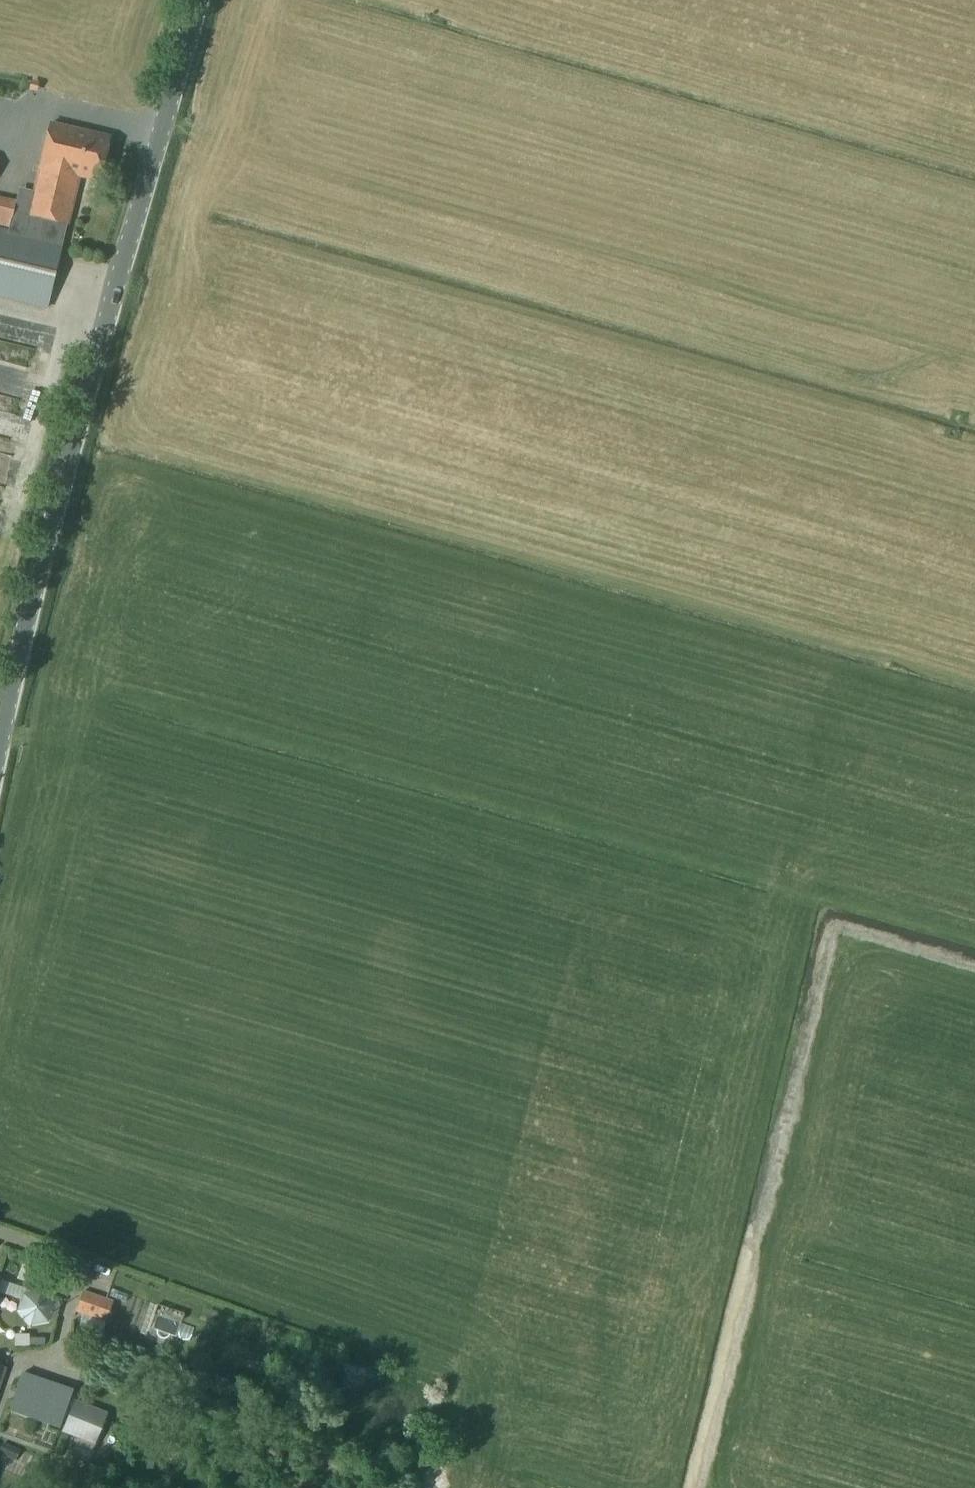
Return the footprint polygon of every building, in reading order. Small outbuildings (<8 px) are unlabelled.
[(40,171),(27,217),(57,225),(67,227),(68,227),(80,177),(99,181),(110,139),(49,124),(38,170),(40,171)] [(15,202),(0,199),(0,230),(8,232),(13,214),(15,202)] [(67,227),(57,225),(27,217),(13,214),(8,232),(0,230),(0,298),(47,309),(57,268),(67,227)] [(49,1323),(56,1304),(42,1290),(23,1295),(17,1312),(30,1327),(49,1323)] [(114,1302),(106,1299),(83,1292),(76,1311),(77,1312),(77,1314),(107,1324),(114,1302)] [(184,1362),(176,1365),(181,1380),(190,1377),(184,1362)] [(59,1430),(73,1393),(23,1375),(14,1398),(16,1399),(11,1412),(59,1430)] [(108,1414),(76,1402),(63,1433),(95,1446),(108,1414)]
